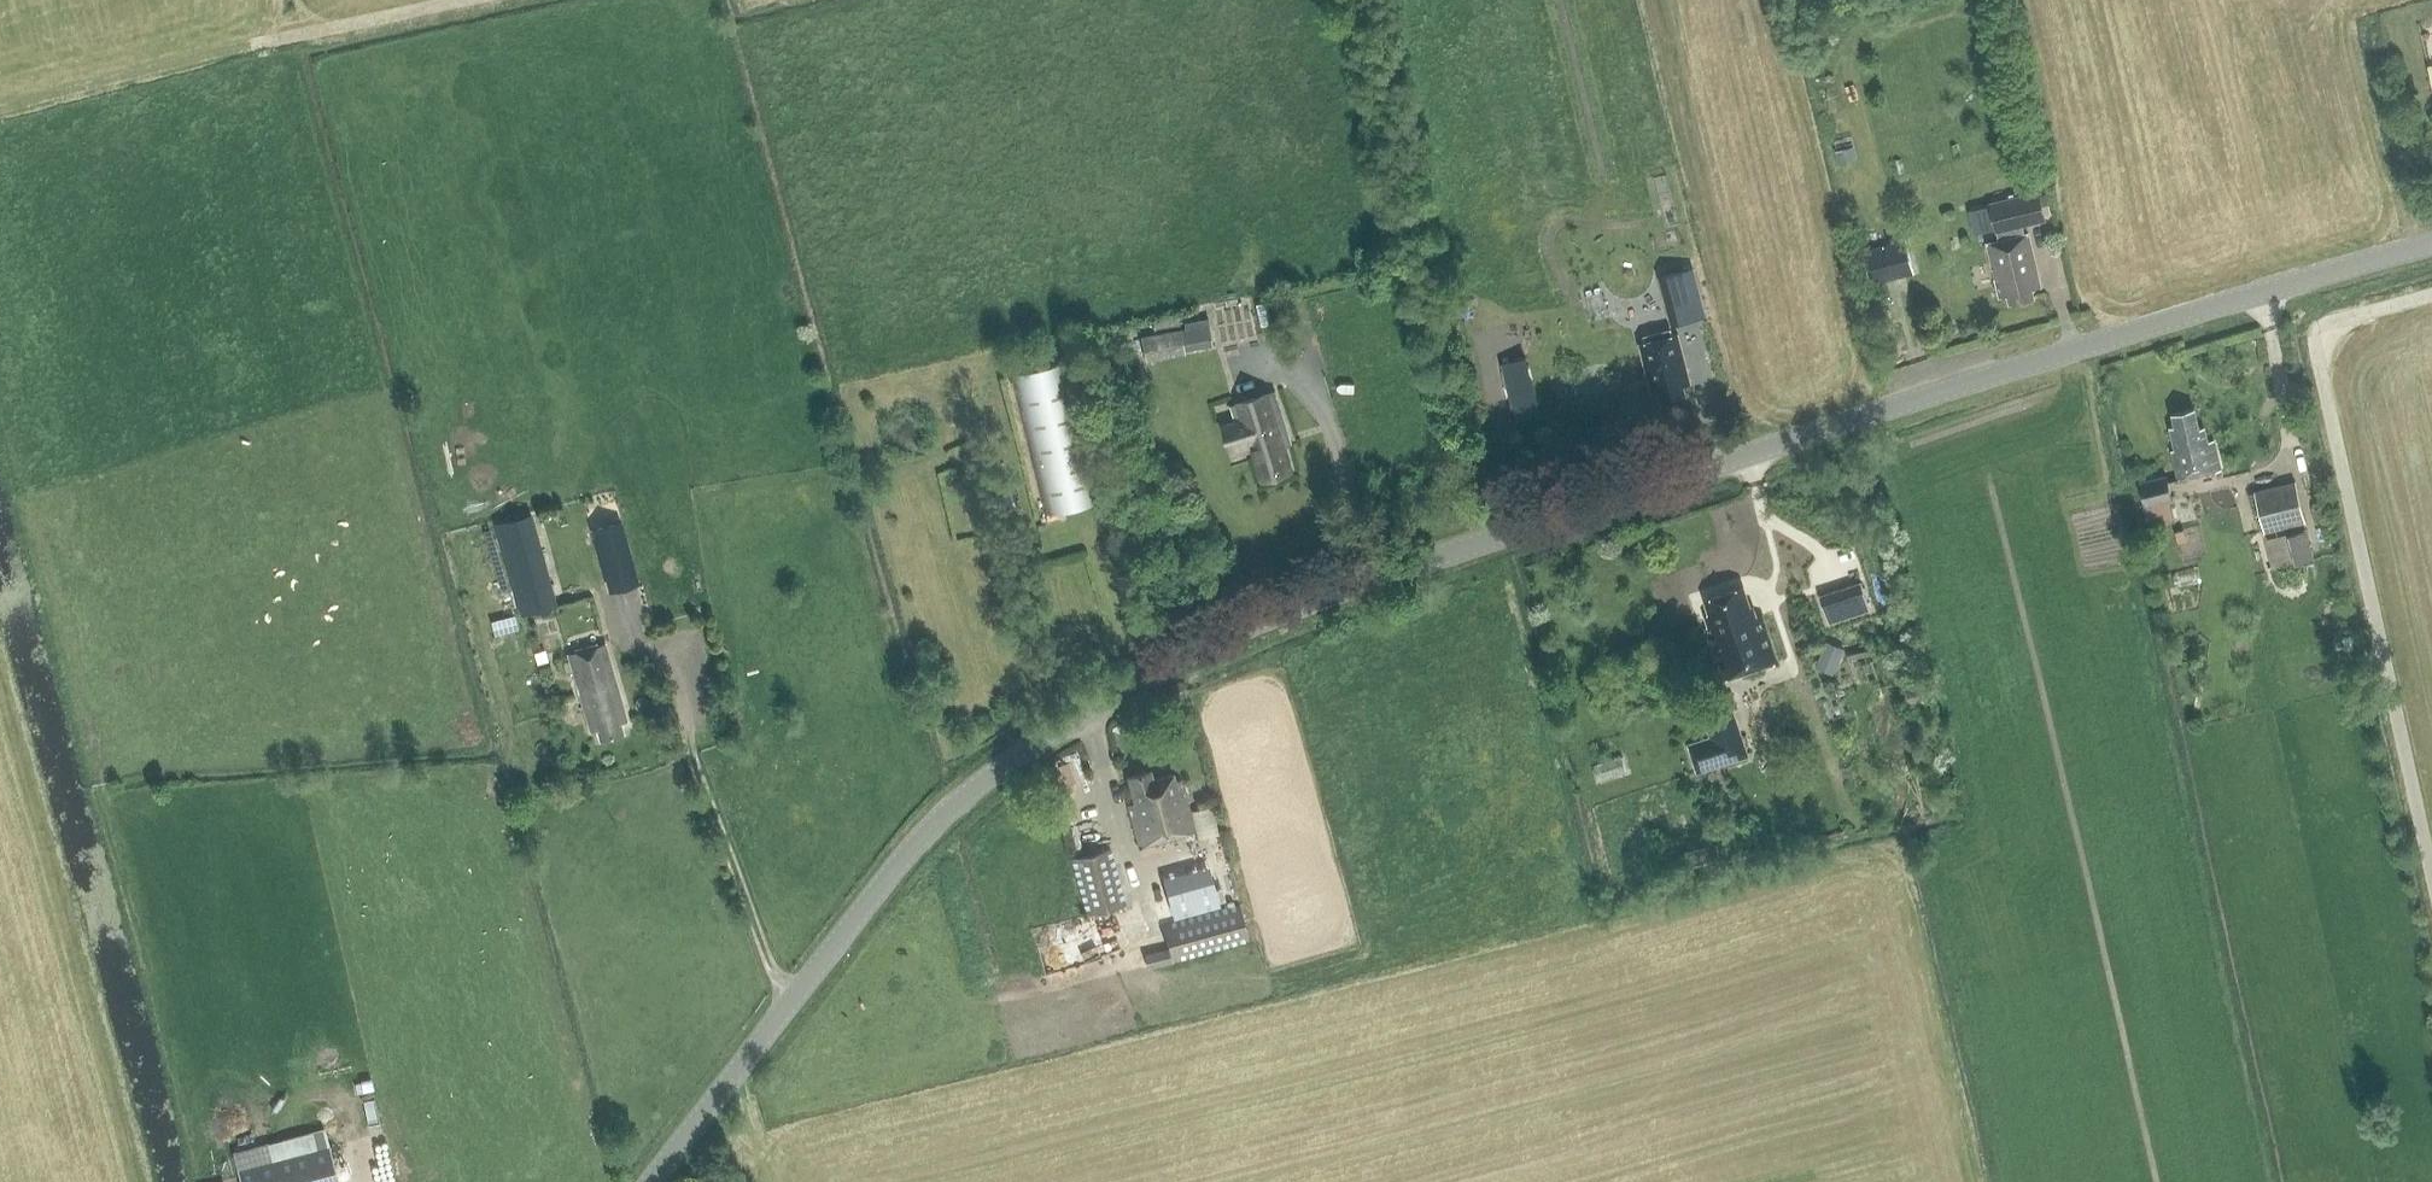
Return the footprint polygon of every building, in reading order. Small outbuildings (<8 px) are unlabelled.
[(2043,220),(2042,216),(2035,192),(1988,204),(1998,242),(1986,245),(2000,297),(2008,294),(2011,302),(2033,296),(2031,287),(2040,285),(2027,234),(2023,235),(2021,226),(2043,220)] [(1905,238),(1863,250),(1872,284),(1915,271),(1905,238)] [(1691,270),(1661,277),(1672,324),(1703,316),(1691,270)] [(1209,318),(1185,322),(1189,349),(1213,345),(1209,318)] [(1524,352),(1542,348),(1538,331),(1520,335),(1524,352)] [(1664,401),(1686,395),(1683,385),(1690,383),(1678,339),(1677,335),(1671,337),(1670,332),(1644,339),(1645,344),(1639,346),(1652,394),(1656,393),(1659,392),(1662,401),(1664,401)] [(1047,514),(1094,503),(1060,364),(1013,375),(1047,514)] [(1253,443),(1264,480),(1292,471),(1282,439),(1290,436),(1276,391),(1240,402),(1245,420),(1225,426),(1232,449),(1253,443)] [(2213,470),(2219,470),(2212,443),(2208,441),(2204,427),(2199,428),(2195,408),(2173,413),(2175,426),(2171,428),(2175,451),(2171,452),(2179,480),(2183,478),(2213,470)] [(2144,505),(2172,498),(2166,476),(2139,483),(2144,505)] [(2305,524),(2295,482),(2255,492),(2265,534),(2305,524)] [(522,616),(560,605),(534,511),(496,521),(522,616)] [(2272,568),(2316,558),(2309,528),(2265,538),(2272,568)] [(612,564),(584,572),(593,603),(621,595),(612,564)] [(1726,680),(1778,661),(1763,615),(1757,616),(1754,607),(1751,608),(1744,587),(1706,600),(1712,615),(1707,617),(1710,627),(1706,629),(1726,680)] [(1844,648),(1826,641),(1819,658),(1837,666),(1844,648)] [(619,724),(627,722),(606,647),(570,657),(590,732),(599,729),(601,738),(622,732),(619,724)] [(1697,771),(1717,764),(1747,755),(1726,690),(1696,700),(1708,737),(1688,744),(1697,771)] [(1595,766),(1602,782),(1631,769),(1624,753),(1595,766)] [(1139,844),(1193,829),(1185,791),(1178,792),(1173,775),(1153,779),(1151,772),(1128,778),(1134,804),(1129,807),(1139,844)] [(1197,799),(1199,809),(1213,806),(1210,795),(1197,799)] [(1074,858),(1089,915),(1126,904),(1111,848),(1074,858)] [(1167,947),(1170,961),(1248,940),(1238,904),(1161,925),(1167,947)] [(1170,961),(1167,947),(1143,954),(1147,967),(1170,961)] [(326,1125),(268,1138),(272,1158),(239,1165),(243,1181),(339,1181),(326,1125)]
